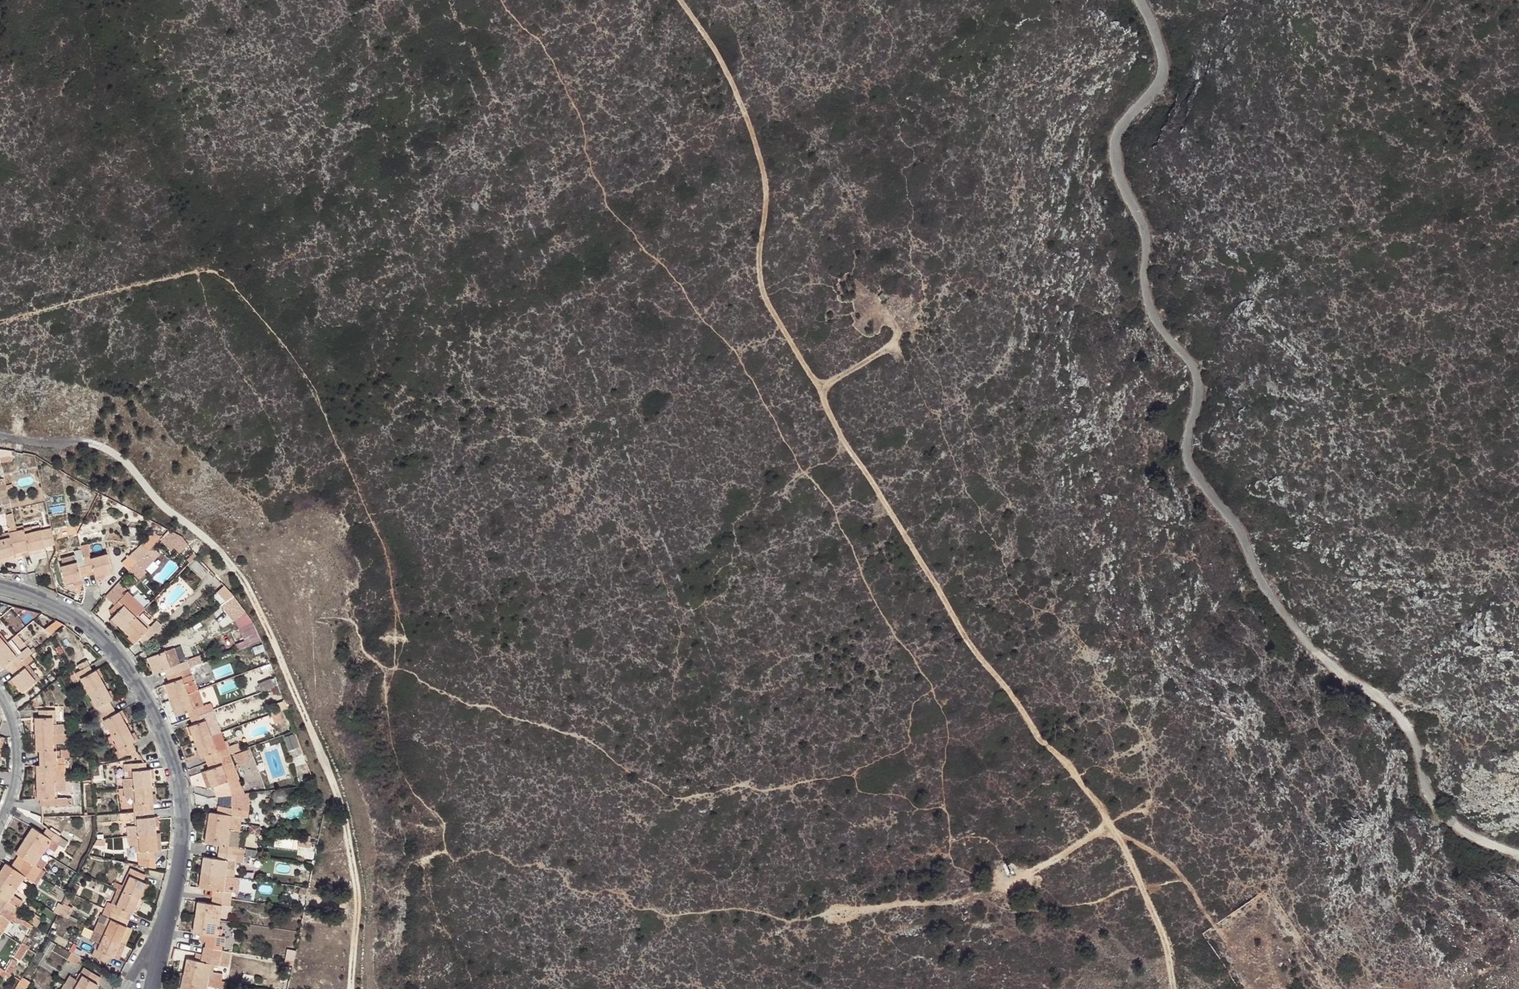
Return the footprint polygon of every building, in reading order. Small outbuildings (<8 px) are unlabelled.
[(0,457),(0,470),(9,468),(8,458),(0,457)] [(13,564),(12,560),(19,558),(14,536),(10,522),(4,524),(7,541),(0,543),(0,567),(13,564)] [(14,536),(19,558),(26,556),(27,560),(44,556),(54,553),(49,536),(30,541),(29,535),(21,537),(21,534),(14,536)] [(180,544),(168,538),(162,544),(178,561),(187,553),(180,544)] [(129,564),(144,579),(154,568),(146,561),(159,548),(152,541),(129,564)] [(82,566),(89,564),(86,554),(79,556),(82,566)] [(0,567),(0,571),(45,559),(44,556),(27,560),(26,556),(19,558),(12,560),(13,564),(0,567)] [(61,565),(63,574),(75,571),(74,568),(82,566),(79,556),(71,558),(72,561),(61,565)] [(198,566),(194,561),(185,571),(188,573),(187,574),(199,585),(206,578),(196,568),(198,566)] [(75,571),(63,574),(59,576),(63,592),(72,590),(80,588),(79,585),(93,581),(94,584),(102,582),(110,580),(106,563),(90,567),(89,564),(82,566),(74,568),(75,571)] [(211,603),(219,611),(232,603),(222,593),(211,603)] [(113,614),(122,604),(113,596),(104,606),(113,614)] [(117,633),(123,639),(134,625),(142,617),(125,601),(122,604),(113,614),(108,620),(112,624),(110,627),(117,633)] [(134,625),(123,639),(128,644),(134,650),(137,647),(142,652),(154,640),(149,634),(147,637),(141,631),(134,625)] [(117,633),(110,627),(107,630),(114,636),(117,633)] [(149,634),(154,640),(160,634),(154,628),(149,634)] [(55,629),(44,638),(50,643),(62,633),(55,629)] [(255,638),(242,643),(247,655),(260,650),(255,638)] [(17,663),(25,656),(15,643),(4,652),(15,665),(17,663)] [(134,650),(128,644),(126,647),(132,653),(134,650)] [(7,679),(21,668),(17,663),(15,665),(4,652),(0,655),(0,676),(1,676),(3,674),(7,679)] [(25,656),(17,663),(21,668),(29,662),(35,658),(33,655),(30,657),(28,654),(25,656)] [(166,684),(182,678),(180,672),(185,670),(180,654),(146,666),(152,682),(163,678),(166,684)] [(260,654),(252,656),(254,663),(263,660),(260,654)] [(21,668),(26,674),(34,668),(29,662),(21,668)] [(12,685),(9,687),(15,695),(20,701),(34,690),(23,676),(26,674),(21,668),(7,679),(12,685)] [(180,672),(182,678),(191,675),(189,669),(185,670),(180,672)] [(106,736),(110,744),(126,735),(122,728),(118,721),(115,722),(108,710),(111,708),(107,701),(99,686),(96,679),(92,681),(89,674),(73,682),(77,689),(80,687),(91,708),(95,716),(93,718),(97,724),(100,730),(103,729),(106,736)] [(182,687),(187,702),(199,698),(194,683),(191,675),(182,678),(185,686),(182,687)] [(170,708),(187,702),(182,687),(185,686),(182,678),(166,684),(168,692),(165,693),(170,708)] [(260,701),(272,696),(269,689),(257,693),(260,701)] [(199,698),(187,702),(193,718),(204,714),(205,714),(199,698)] [(206,721),(204,714),(193,718),(187,702),(170,708),(176,724),(187,720),(190,726),(206,721)] [(35,704),(30,708),(32,715),(38,715),(35,704)] [(212,711),(205,714),(204,714),(206,721),(212,718),(215,717),(212,711)] [(33,726),(34,743),(63,742),(63,732),(52,733),(51,728),(62,727),(62,714),(54,714),(55,718),(37,718),(37,726),(33,726)] [(90,727),(92,727),(97,724),(93,718),(92,717),(86,720),(90,727)] [(212,718),(206,721),(209,728),(205,729),(211,745),(218,742),(212,726),(215,726),(212,718)] [(287,719),(271,725),(275,735),(290,730),(287,719)] [(209,728),(206,721),(190,726),(192,733),(189,735),(195,751),(211,745),(205,729),(209,728)] [(95,733),(100,730),(97,724),(92,727),(95,733)] [(118,758),(116,759),(119,766),(128,761),(134,758),(131,751),(134,750),(130,742),(126,735),(110,744),(118,758)] [(203,765),(206,772),(223,766),(229,763),(226,756),(220,741),(218,742),(211,745),(195,751),(200,766),(203,765)] [(39,767),(56,766),(56,758),(53,759),(52,752),(63,752),(63,742),(34,743),(35,759),(39,759),(39,767)] [(291,744),(284,746),(288,758),(295,756),(291,744)] [(237,752),(226,756),(229,763),(231,762),(239,759),(237,752)] [(119,766),(116,759),(111,762),(114,768),(119,766)] [(221,773),(227,790),(232,803),(245,802),(231,762),(229,763),(223,766),(225,772),(221,773)] [(63,765),(60,766),(56,766),(39,767),(39,773),(35,773),(36,790),(64,789),(63,765)] [(223,766),(206,772),(208,778),(205,779),(211,796),(227,790),(221,773),(225,772),(223,766)] [(202,770),(193,772),(194,785),(203,784),(202,770)] [(121,787),(122,796),(151,793),(150,786),(149,778),(146,779),(145,771),(128,772),(129,780),(132,780),(132,786),(123,787),(121,787)] [(122,773),(123,787),(132,786),(132,780),(129,780),(128,772),(122,773)] [(65,798),(64,789),(36,790),(37,807),(40,807),(40,815),(58,813),(58,806),(54,806),(54,798),(65,798)] [(132,813),(132,820),(150,818),(149,811),(152,811),(152,803),(151,793),(122,796),(123,807),(131,806),(134,806),(135,813),(132,813)] [(58,806),(58,813),(71,813),(71,805),(58,806)] [(206,835),(230,839),(231,823),(240,825),(241,817),(222,815),(221,823),(216,822),(207,821),(206,835)] [(241,817),(240,825),(243,825),(249,826),(250,818),(241,817)] [(125,834),(126,844),(155,841),(154,833),(153,825),(150,826),(150,818),(132,820),(133,827),(136,827),(137,833),(134,834),(125,834)] [(231,823),(230,839),(241,840),(243,825),(240,825),(231,823)] [(235,862),(236,855),(228,854),(230,839),(206,835),(203,851),(218,853),(216,868),(202,866),(200,882),(233,885),(234,877),(225,876),(226,869),(234,870),(235,862)] [(32,836),(24,848),(43,861),(46,854),(53,859),(57,852),(62,845),(46,836),(42,842),(32,836)] [(228,854),(236,855),(240,856),(241,840),(230,839),(228,854)] [(139,859),(136,859),(136,867),(154,866),(153,858),(156,858),(155,841),(126,844),(127,853),(135,853),(138,853),(139,859)] [(62,845),(57,852),(63,855),(67,849),(62,845)] [(0,878),(0,887),(16,896),(24,883),(34,889),(37,885),(41,877),(35,873),(40,865),(43,861),(24,848),(16,861),(18,863),(26,868),(18,880),(10,875),(4,871),(0,878)] [(240,856),(236,855),(235,862),(246,864),(247,857),(240,856)] [(26,868),(18,863),(10,875),(18,880),(26,868)] [(50,872),(40,865),(35,873),(41,877),(37,885),(43,889),(48,881),(45,879),(50,872)] [(225,876),(234,877),(234,870),(226,869),(225,876)] [(119,950),(125,935),(122,934),(125,928),(128,920),(131,921),(141,898),(144,891),(141,890),(144,882),(128,876),(125,883),(129,884),(116,915),(113,913),(110,920),(107,928),(110,929),(108,935),(98,931),(94,939),(119,950)] [(233,885),(243,886),(244,878),(234,877),(233,885)] [(212,898),(212,906),(230,907),(231,900),(223,899),(224,892),(232,892),(233,885),(200,882),(198,896),(212,898)] [(129,884),(125,883),(121,893),(113,889),(111,894),(117,897),(110,912),(113,913),(116,915),(129,884)] [(37,885),(34,889),(41,893),(43,889),(37,885)] [(231,900),(230,907),(241,909),(243,886),(233,885),(232,892),(224,892),(223,899),(231,900)] [(0,921),(7,925),(10,921),(14,914),(7,910),(12,902),(16,896),(0,887),(0,922),(0,921)] [(306,894),(299,893),(298,900),(305,901),(306,894)] [(68,901),(63,912),(67,914),(72,903),(68,901)] [(14,914),(10,921),(16,924),(25,910),(12,902),(7,910),(14,914)] [(196,911),(195,925),(219,928),(221,914),(229,915),(230,907),(212,906),(211,912),(196,911)] [(110,920),(113,913),(110,912),(105,910),(103,917),(110,920)] [(52,920),(57,923),(62,913),(57,911),(52,920)] [(62,913),(57,923),(67,927),(72,916),(67,914),(63,912),(62,913)] [(100,925),(107,928),(110,920),(103,917),(100,925)] [(2,941),(10,928),(7,925),(0,921),(0,922),(0,944),(2,941)] [(7,925),(10,928),(13,929),(16,924),(10,921),(7,925)] [(28,932),(35,936),(41,927),(34,923),(28,932)] [(219,928),(195,925),(193,941),(200,942),(207,943),(206,950),(205,956),(224,959),(225,953),(226,944),(218,943),(219,928)] [(113,965),(119,950),(94,939),(90,948),(100,953),(97,959),(94,957),(91,965),(107,971),(110,964),(113,965)] [(20,953),(29,958),(34,950),(25,944),(20,953)] [(69,962),(79,966),(84,958),(72,951),(67,960),(69,962)] [(19,954),(13,964),(19,968),(25,958),(19,954)] [(203,962),(201,970),(194,969),(187,967),(184,983),(216,988),(218,982),(227,983),(230,968),(222,967),(224,959),(205,956),(203,962)] [(286,956),(284,966),(294,968),(296,957),(286,956)] [(201,970),(203,962),(196,961),(194,969),(201,970)] [(75,973),(79,966),(69,962),(66,968),(75,973)] [(10,968),(3,979),(7,981),(14,970),(10,968)] [(98,985),(84,976),(80,983),(82,984),(79,988),(95,988),(98,985)]
